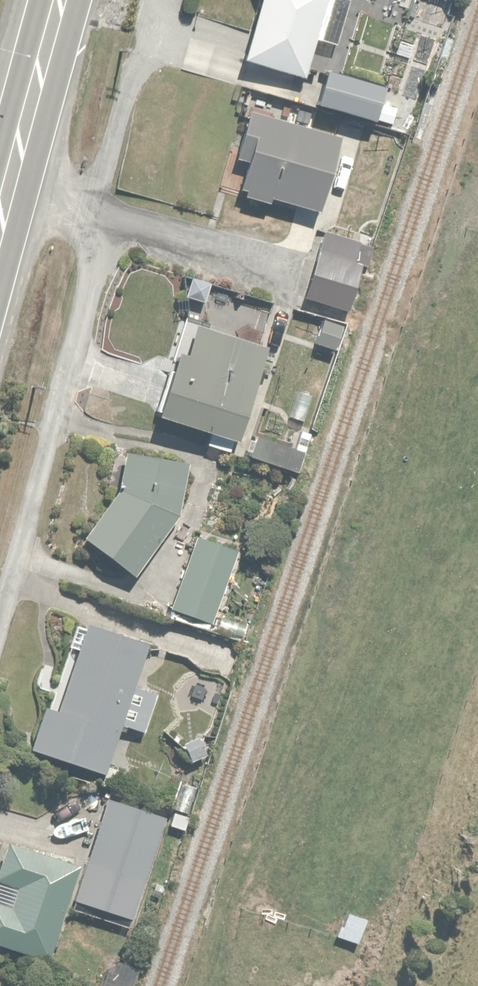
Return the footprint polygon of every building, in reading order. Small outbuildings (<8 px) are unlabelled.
[(248,68),(310,82),(328,0),(263,0),(248,68)] [(386,89),(330,74),(321,110),(377,124),(386,89)] [(340,143),(249,118),(234,170),(245,173),(238,197),(272,206),(275,197),(321,210),(340,143)] [(366,244),(326,232),(306,300),(346,312),(366,244)] [(347,327),(323,321),(316,346),(340,352),(347,327)] [(225,444),(254,348),(175,323),(162,366),(170,368),(153,422),(225,444)] [(302,455),(256,442),(250,460),(297,473),(302,455)] [(191,467),(127,456),(121,495),(84,541),(133,581),(180,517),(191,467)] [(237,558),(195,542),(169,613),(211,628),(237,558)] [(82,629),(74,626),(49,710),(45,709),(31,756),(109,778),(124,727),(147,734),(158,694),(137,688),(149,648),(82,629)] [(84,869),(73,904),(139,926),(173,826),(107,803),(84,869)] [(84,869),(12,844),(0,878),(0,952),(48,968),(70,903),(73,904),(84,869)]
